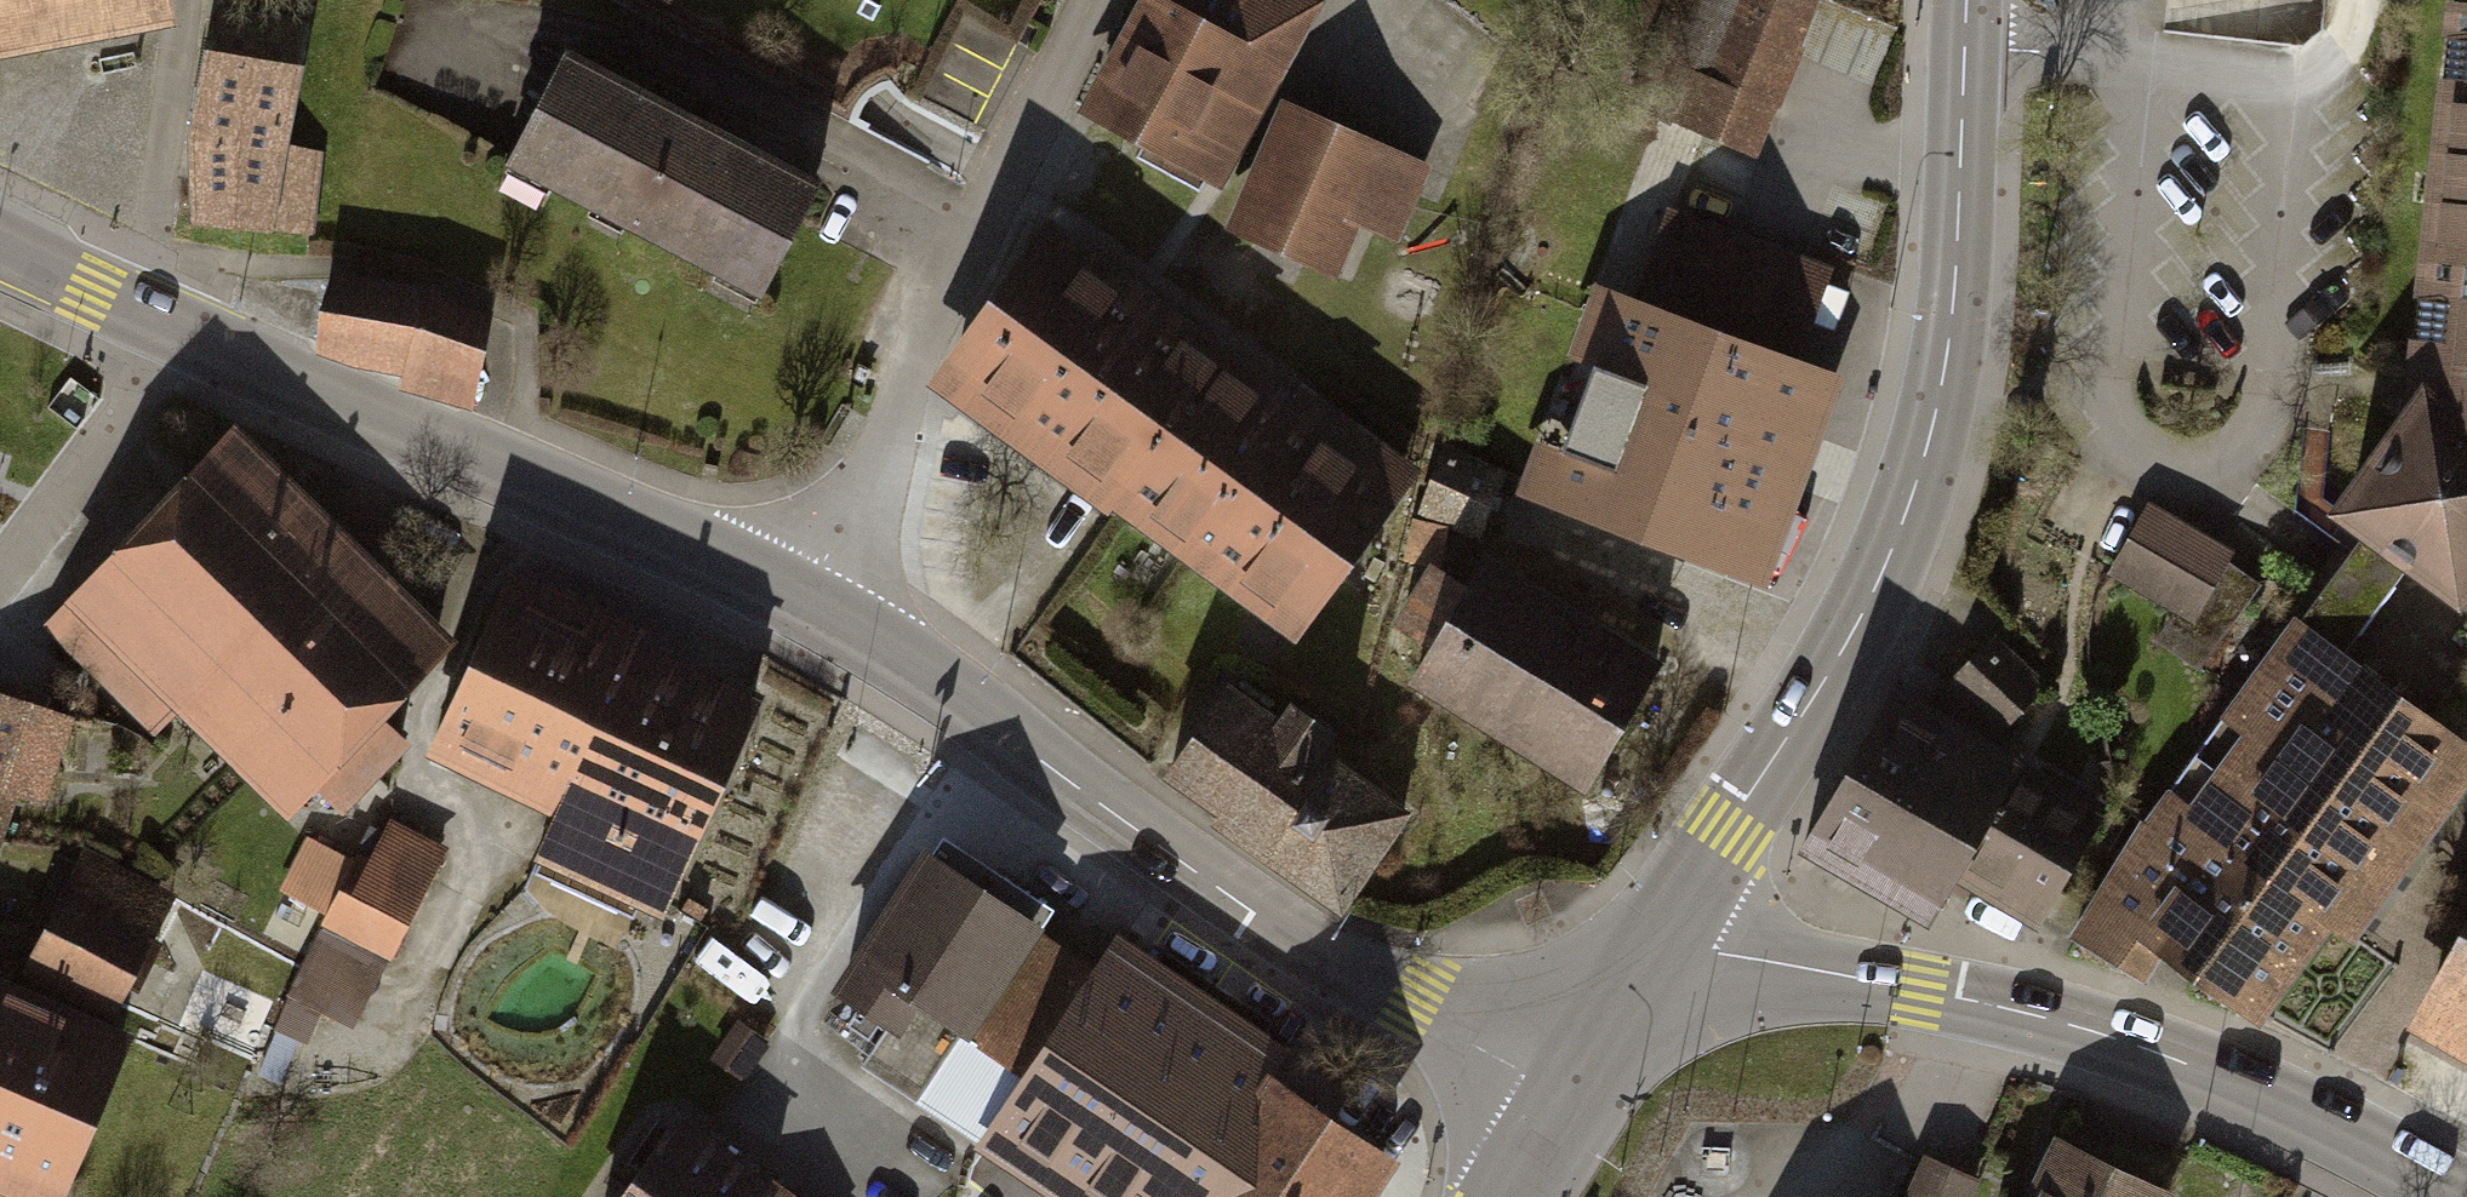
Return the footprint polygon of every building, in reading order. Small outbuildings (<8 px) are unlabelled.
[(166,24),(161,0),(0,0),(0,56),(166,24)] [(1085,123),(1211,192),(1316,0),(1152,0),(1085,123)] [(1651,114),(1756,158),(1820,7),(1803,0),(1699,0),(1651,114)] [(2437,251),(2466,254),(2466,7),(2463,7),(2437,251)] [(290,67),(193,49),(176,135),(179,217),(304,231),(313,152),(282,148),(290,67)] [(562,56),(502,172),(758,303),(818,187),(562,56)] [(1287,100),(1229,224),(1339,276),(1361,230),(1397,246),(1433,169),(1287,100)] [(1539,442),(1519,496),(1770,590),(1810,485),(1851,378),(1799,358),(1834,268),(1672,208),(1637,300),(1596,285),(1571,358),(1596,367),(1564,452),(1539,442)] [(1053,222),(931,385),(1288,649),(1420,472),(1307,389),(1297,402),(1053,222)] [(2347,510),(2457,589),(2466,574),(2466,254),(2437,251),(2424,371),(2435,373),(2433,395),(2347,510)] [(433,288),(324,273),(310,355),(401,371),(397,391),(480,405),(497,317),(433,288)] [(239,429),(48,632),(154,739),(176,717),(292,822),(318,794),(346,816),(413,750),(390,727),(463,650),(239,429)] [(1510,475),(1449,448),(1419,517),(1480,543),(1510,475)] [(2227,552),(2150,508),(2114,572),(2191,615),(2201,597),(2219,566),(2227,552)] [(1669,669),(1495,560),(1473,595),(1431,569),(1395,627),(1436,652),(1415,686),(1590,795),(1669,669)] [(2253,590),(2219,566),(2201,597),(2231,620),(2253,590)] [(549,871),(671,930),(777,714),(527,592),(443,762),(572,825),(549,871)] [(2156,829),(2145,822),(2074,937),(2141,978),(2163,944),(2176,954),(2254,1011),(2326,913),(2324,912),(2346,881),(2348,882),(2446,747),(2401,714),(2391,727),(2372,714),(2382,700),(2376,696),(2385,683),(2356,663),(2347,675),(2336,667),(2333,672),(2292,643),(2233,724),(2245,733),(2192,805),(2180,796),(2156,829)] [(1975,705),(2001,729),(2040,689),(1993,644),(1952,683),(1975,705)] [(1239,692),(1175,782),(1355,908),(1421,815),(1331,752),(1341,738),(1296,705),(1283,724),(1239,692)] [(0,699),(0,849),(3,850),(19,802),(47,811),(76,724),(0,699)] [(1946,731),(1890,699),(1804,843),(1880,885),(1914,830),(1925,823),(1932,811),(1922,805),(1961,739),(1946,731)] [(2001,729),(1975,705),(1946,731),(1961,739),(1979,750),(2001,729)] [(1979,750),(1961,739),(1922,805),(1932,811),(1925,823),(1914,830),(1880,885),(1930,915),(1948,887),(1963,896),(1974,878),(2041,915),(2096,818),(1979,750)] [(448,851),(393,823),(375,857),(362,850),(354,864),(308,841),(280,895),(323,917),(286,996),(274,1029),(310,1046),(321,1017),(356,1030),(448,851)] [(875,1030),(848,1070),(963,1144),(1078,968),(1026,934),(1041,911),(933,841),(921,859),(912,853),(820,995),(875,1030)] [(10,1196),(66,1196),(132,1039),(109,1031),(175,898),(87,850),(12,989),(0,983),(0,1193),(10,1196)] [(2408,1038),(2466,1070),(2466,931),(2408,1038)] [(1391,1163),(1267,1081),(1285,1054),(1102,933),(1078,968),(963,1144),(956,1151),(1026,1196),(1368,1196),(1391,1163)] [(701,1059),(731,1080),(757,1042),(727,1022),(701,1059)] [(723,1151),(677,1119),(623,1196),(790,1196),(723,1151)] [(2052,1144),(2025,1196),(2156,1196),(2052,1144)] [(1926,1158),(1909,1196),(1977,1196),(1983,1183),(1951,1169),(1926,1158)]
